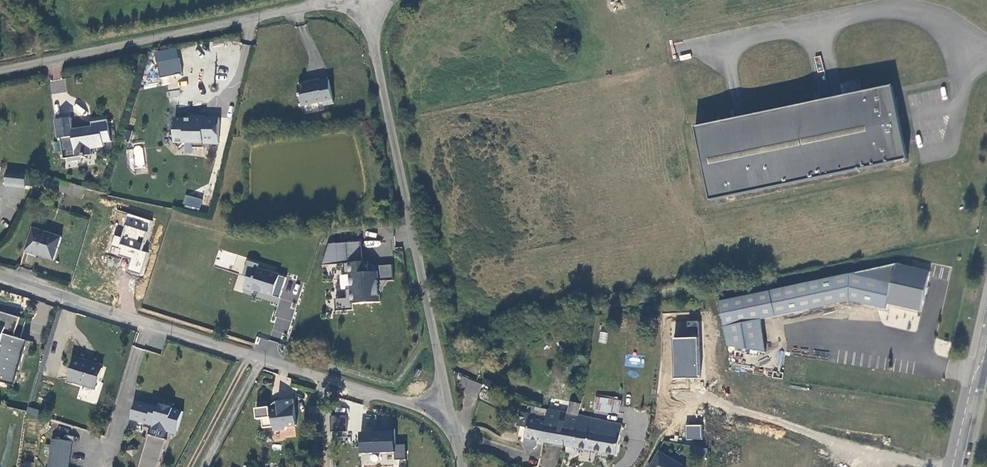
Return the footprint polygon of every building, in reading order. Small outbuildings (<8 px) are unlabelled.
[(153,52),(159,77),(182,73),(176,47),(153,52)] [(298,84),(302,103),(324,99),(325,103),(334,101),(329,77),(320,79),(320,78),(312,80),(312,81),(298,84)] [(888,86),(691,128),(707,202),(904,161),(888,86)] [(204,140),(220,141),(220,115),(204,115),(204,113),(191,113),(191,119),(186,118),(184,116),(176,116),(175,130),(170,135),(181,146),(186,140),(194,140),(194,145),(204,145),(204,140)] [(60,142),(64,162),(82,159),(83,161),(85,161),(85,159),(91,158),(90,151),(103,149),(103,146),(111,144),(107,123),(91,126),(92,130),(84,132),(84,133),(73,135),(70,121),(54,124),(57,142),(60,142)] [(143,167),(143,147),(133,147),(133,167),(143,167)] [(22,192),(24,177),(5,174),(2,189),(22,192)] [(200,209),(202,198),(184,195),(183,206),(200,209)] [(127,271),(143,274),(154,219),(116,211),(114,223),(121,224),(119,234),(113,233),(109,253),(130,257),(127,271)] [(50,263),(58,240),(32,232),(24,254),(50,263)] [(350,305),(377,303),(376,282),(375,273),(366,274),(365,263),(359,263),(358,242),(325,245),(319,267),(341,265),(342,275),(347,275),(348,290),(343,290),(344,299),(333,300),(333,312),(340,312),(340,315),(344,314),(344,311),(350,311),(350,305)] [(252,292),(277,300),(284,280),(255,270),(256,266),(246,263),(241,278),(245,279),(241,292),(251,295),(252,292)] [(374,267),(365,263),(366,274),(375,273),(376,282),(391,281),(390,266),(374,267)] [(849,275),(718,301),(726,346),(766,354),(761,321),(848,301),(886,310),(887,303),(922,312),(931,273),(897,265),(849,275)] [(13,385),(26,340),(18,338),(24,319),(0,312),(0,382),(13,385)] [(673,320),(671,377),(699,378),(700,321),(673,320)] [(67,380),(94,388),(100,368),(84,363),(85,361),(74,358),(67,380)] [(479,387),(460,380),(458,385),(464,387),(462,393),(475,399),(479,387)] [(166,437),(164,436),(166,429),(167,425),(177,428),(182,408),(170,405),(170,404),(161,401),(160,403),(158,402),(157,404),(135,398),(130,417),(153,423),(150,432),(148,431),(138,466),(158,466),(166,437)] [(595,410),(619,414),(621,402),(596,398),(595,410)] [(290,429),(299,428),(296,402),(280,404),(281,412),(272,413),(272,410),(258,412),(260,422),(265,422),(266,431),(276,430),(276,434),(288,432),(290,429)] [(541,443),(566,449),(573,450),(580,417),(577,416),(580,404),(570,402),(567,414),(547,410),(545,422),(541,443)] [(545,422),(547,410),(535,407),(532,419),(545,422)] [(622,426),(580,417),(573,450),(615,457),(622,426)] [(534,447),(540,449),(541,443),(545,422),(532,419),(529,419),(522,450),(533,452),(534,447)] [(701,439),(702,425),(685,424),(685,439),(701,439)] [(361,431),(361,453),(395,452),(396,460),(406,460),(406,445),(397,445),(396,430),(361,431)] [(72,440),(52,438),(49,466),(69,466),(72,440)] [(649,466),(683,466),(658,453),(649,466)]
